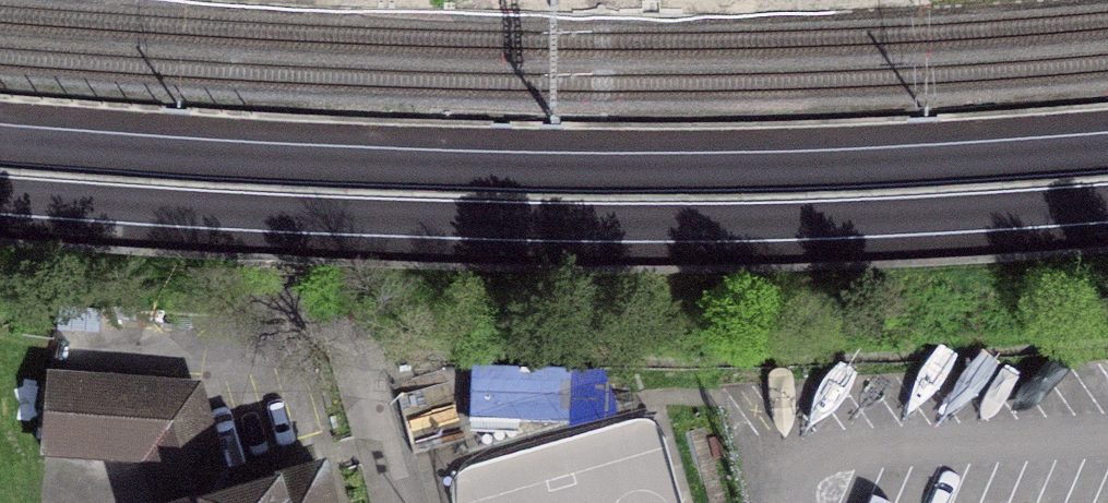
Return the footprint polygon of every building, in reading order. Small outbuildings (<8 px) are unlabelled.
[(187,389),(49,379),(44,451),(182,461),(187,389)] [(321,472),(215,502),(330,502),(321,472)]
